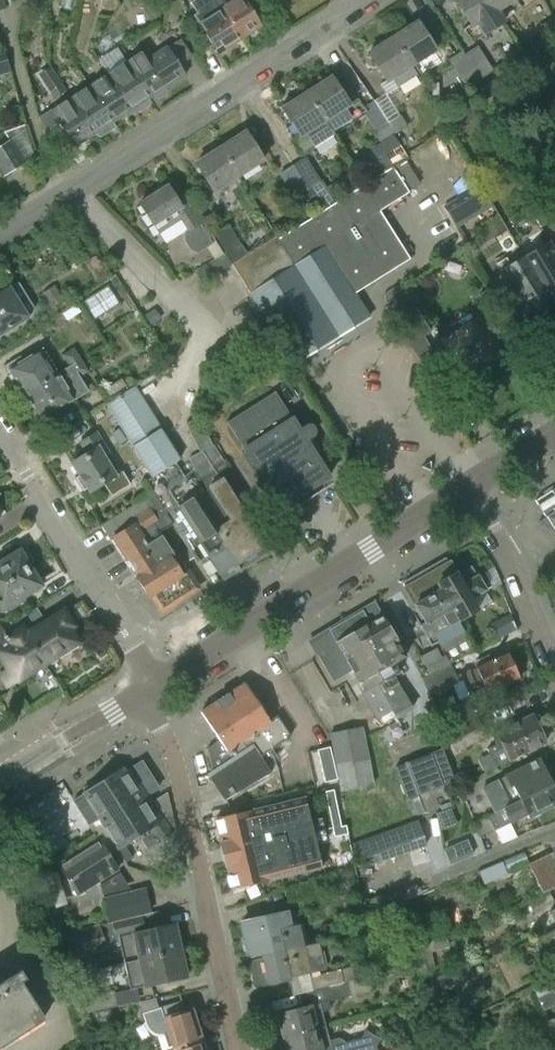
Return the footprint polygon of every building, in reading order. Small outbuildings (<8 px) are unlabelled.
[(190,3),(196,13),(194,15),(218,53),(238,40),(212,0),(195,0),(190,3)] [(238,40),(260,26),(244,0),(212,0),(238,40)] [(470,27),(477,23),(485,35),(503,23),(503,22),(496,11),(488,0),(453,0),(470,27)] [(496,11),(503,7),(513,0),(488,0),(496,11)] [(148,6),(142,9),(149,20),(155,17),(148,6)] [(503,7),(496,11),(503,22),(510,18),(503,7)] [(546,38),(554,33),(554,20),(553,18),(539,27),(546,38)] [(415,23),(391,38),(409,66),(410,66),(432,51),(415,23)] [(391,38),(366,54),(384,82),(380,85),(387,95),(416,76),(410,66),(409,66),(391,38)] [(144,51),(126,63),(149,100),(153,97),(156,101),(167,94),(164,90),(185,76),(166,46),(149,57),(144,51)] [(464,55),(463,55),(470,67),(479,81),(493,72),(477,46),(464,55)] [(126,63),(107,75),(112,82),(131,111),(134,116),(150,105),(148,101),(149,100),(126,63)] [(470,67),(457,75),(466,90),(479,81),(470,67)] [(50,70),(39,77),(53,99),(64,92),(50,70)] [(107,74),(88,86),(89,87),(112,123),(131,111),(112,82),(107,75),(107,74)] [(329,78),(304,93),(331,133),(332,132),(352,120),(365,112),(357,99),(347,106),(329,78)] [(89,87),(70,99),(75,106),(93,136),(96,134),(98,137),(101,137),(115,128),(112,123),(89,87)] [(304,93),(281,109),(299,137),(292,141),(301,156),(312,148),(333,135),(332,132),(331,133),(304,93)] [(70,99),(39,119),(55,145),(68,137),(75,147),(93,136),(75,106),(70,99)] [(400,115),(386,124),(394,136),(407,127),(400,115)] [(394,136),(386,124),(373,133),(380,144),(394,136)] [(243,133),(219,149),(236,176),(261,160),(243,133)] [(4,178),(25,164),(10,140),(0,146),(0,172),(4,178)] [(236,176),(219,149),(194,165),(212,192),(236,176)] [(305,157),(292,166),(308,191),(311,189),(321,182),(305,157)] [(421,186),(404,159),(232,267),(293,365),(368,318),(353,294),(409,259),(379,211),(421,186)] [(292,166),(278,175),(294,199),(299,196),(303,203),(315,195),(311,189),(308,191),(292,166)] [(350,189),(360,182),(353,172),(343,178),(350,189)] [(479,182),(467,189),(474,201),(486,194),(479,182)] [(554,200),(546,186),(536,192),(543,206),(554,200)] [(167,189),(139,207),(152,228),(153,227),(158,235),(180,221),(186,231),(185,231),(185,241),(190,249),(197,254),(215,243),(190,204),(180,210),(167,189)] [(456,222),(478,208),(466,189),(444,203),(456,222)] [(540,228),(551,221),(552,221),(543,207),(538,199),(526,205),(540,228)] [(551,221),(554,227),(554,200),(543,207),(552,221),(551,221)] [(232,264),(247,255),(228,226),(214,235),(232,264)] [(524,258),(553,306),(554,305),(554,254),(549,244),(524,258)] [(83,263),(97,284),(107,277),(94,256),(83,263)] [(553,306),(524,258),(500,272),(528,320),(553,306)] [(26,318),(33,309),(17,284),(7,287),(0,291),(0,334),(26,318)] [(54,284),(42,292),(51,306),(63,298),(54,284)] [(107,286),(82,301),(93,319),(118,303),(107,286)] [(422,337),(430,332),(403,290),(385,301),(412,345),(410,347),(421,366),(431,360),(432,353),(422,337)] [(442,343),(461,373),(473,365),(474,367),(495,354),(491,349),(495,347),(488,335),(486,336),(484,333),(486,331),(479,320),(442,343)] [(20,356),(4,365),(23,394),(56,374),(40,348),(22,359),(20,356)] [(73,349),(61,356),(68,367),(80,360),(73,349)] [(56,374),(23,394),(41,424),(56,414),(54,410),(72,399),(86,390),(79,377),(87,373),(80,360),(68,367),(56,374)] [(128,390),(121,379),(102,391),(108,402),(128,390)] [(130,389),(128,390),(108,402),(102,405),(118,429),(118,430),(125,441),(130,449),(157,432),(130,389)] [(313,435),(314,432),(313,430),(312,429),(311,428),(309,427),(307,427),(305,428),(299,431),(274,392),(226,423),(281,509),(329,478),(305,441),(311,437),(312,436),(313,435)] [(188,431),(201,425),(197,418),(185,424),(188,431)] [(201,425),(188,431),(191,438),(204,432),(201,425)] [(118,430),(111,434),(117,445),(124,440),(118,430)] [(130,449),(149,479),(175,463),(177,462),(157,432),(130,449)] [(191,438),(195,445),(208,439),(204,432),(191,438)] [(86,454),(71,463),(79,476),(75,479),(83,492),(87,489),(90,493),(104,484),(112,497),(130,486),(121,471),(114,475),(103,457),(108,454),(95,433),(79,443),(86,454)] [(211,446),(208,439),(195,445),(198,452),(211,446)] [(214,445),(188,459),(191,467),(202,492),(193,495),(216,530),(210,534),(217,545),(224,548),(236,565),(264,547),(221,479),(220,480),(216,475),(227,469),(214,445)] [(181,472),(175,463),(149,479),(145,482),(152,493),(172,525),(193,559),(196,564),(207,557),(223,581),(239,570),(236,565),(224,548),(217,545),(210,534),(216,530),(193,495),(202,492),(191,467),(181,472)] [(545,519),(538,524),(541,528),(554,535),(554,489),(535,503),(545,519)] [(152,493),(100,525),(101,527),(109,539),(111,537),(137,578),(136,579),(148,598),(150,596),(159,610),(197,586),(184,565),(180,567),(161,536),(160,537),(159,533),(172,525),(152,493)] [(30,569),(28,566),(30,565),(31,560),(27,555),(22,553),(20,553),(19,552),(0,564),(0,587),(30,569)] [(445,559),(429,568),(430,573),(458,622),(477,611),(470,599),(485,591),(472,569),(457,577),(449,563),(446,559),(445,559)] [(0,587),(0,609),(1,609),(3,608),(6,612),(17,605),(14,601),(40,585),(30,569),(0,587)] [(405,588),(404,588),(426,624),(428,622),(445,654),(450,664),(475,650),(458,622),(430,573),(424,577),(419,575),(405,583),(405,588)] [(373,604),(345,620),(365,653),(375,648),(380,656),(372,661),(385,683),(386,683),(390,690),(383,694),(393,710),(397,717),(411,709),(392,676),(399,672),(394,664),(405,658),(373,604)] [(27,612),(15,619),(21,628),(26,636),(43,664),(77,643),(69,629),(73,627),(64,612),(37,628),(27,612)] [(518,628),(511,615),(491,625),(498,639),(518,628)] [(365,653),(345,620),(308,642),(332,683),(352,671),(363,692),(362,693),(378,719),(393,710),(383,694),(390,690),(386,683),(385,683),(372,661),(380,656),(375,648),(365,653)] [(0,628),(0,654),(9,669),(1,674),(9,686),(43,664),(26,636),(21,628),(7,637),(1,627),(0,628)] [(450,664),(445,654),(444,655),(441,656),(436,647),(419,656),(428,674),(428,675),(450,664)] [(460,675),(471,700),(517,679),(516,678),(519,677),(515,669),(512,670),(506,655),(488,662),(486,661),(480,664),(480,667),(460,675)] [(425,676),(424,676),(434,693),(458,681),(450,664),(428,675),(428,674),(425,676)] [(244,684),(200,713),(219,741),(206,749),(211,774),(209,775),(225,799),(267,772),(258,757),(289,737),(276,717),(269,722),(263,712),(244,685),(244,684)] [(497,744),(487,750),(488,752),(489,754),(495,768),(544,744),(531,717),(492,735),(497,744)] [(447,738),(454,754),(487,737),(480,722),(447,738)] [(330,735),(341,791),(372,785),(361,729),(330,735)] [(328,748),(316,751),(318,759),(330,756),(328,748)] [(442,749),(394,767),(406,799),(454,781),(445,759),(442,749)] [(330,756),(318,759),(320,766),(332,764),(330,756)] [(490,795),(498,812),(521,801),(521,803),(554,787),(554,779),(551,772),(548,773),(541,759),(496,782),(490,795)] [(105,830),(117,849),(124,845),(150,828),(151,830),(158,842),(171,834),(151,802),(147,796),(158,789),(141,763),(125,773),(122,769),(81,795),(82,797),(73,802),(88,826),(98,819),(105,830)] [(332,764),(320,766),(322,774),(334,771),(332,764)] [(334,771),(322,774),(324,783),(336,780),(334,771)] [(476,822),(482,837),(527,814),(530,820),(554,807),(554,787),(521,803),(521,801),(498,812),(476,822)] [(336,803),(333,790),(325,792),(327,805),(336,803)] [(166,793),(151,802),(171,834),(175,832),(166,793)] [(251,810),(215,819),(221,843),(220,843),(221,849),(226,848),(229,860),(224,861),(225,867),(226,866),(232,890),(269,881),(268,880),(320,868),(303,798),(252,811),(251,810)] [(338,815),(336,803),(327,805),(330,817),(338,815)] [(332,829),(340,827),(339,819),(338,815),(330,817),(332,829)] [(415,820),(400,825),(409,849),(424,843),(415,820)] [(340,827),(332,829),(334,837),(347,834),(346,826),(340,827)] [(151,830),(142,835),(144,838),(141,840),(147,849),(158,842),(151,830)] [(466,838),(442,848),(448,863),(472,853),(466,838)] [(58,866),(77,896),(117,870),(98,840),(58,866)] [(124,845),(117,849),(123,858),(129,854),(124,845)] [(528,865),(533,875),(542,893),(554,887),(554,850),(553,851),(554,853),(542,859),(528,865)] [(477,871),(482,883),(507,872),(502,861),(477,871)] [(145,888),(101,898),(107,924),(116,922),(151,913),(145,888)] [(529,902),(534,912),(554,902),(549,892),(529,902)] [(536,920),(544,935),(554,930),(554,909),(549,912),(550,913),(536,920)] [(261,954),(262,959),(282,954),(281,950),(301,945),(296,925),(289,926),(285,910),(242,921),(246,936),(243,937),(248,957),(261,954)] [(99,924),(63,935),(70,961),(121,945),(125,962),(181,950),(176,924),(165,926),(145,931),(142,916),(116,922),(107,924),(99,926),(99,924)] [(542,937),(554,963),(554,930),(544,935),(542,937)] [(282,954),(262,959),(249,962),(255,987),(268,984),(298,977),(297,975),(322,969),(315,942),(301,946),(301,945),(281,950),(282,954)] [(427,945),(410,950),(418,974),(434,969),(427,945)] [(181,950),(125,962),(131,989),(187,977),(181,950)] [(312,990),(344,982),(340,969),(308,976),(312,990)] [(458,969),(429,980),(435,994),(463,983),(458,969)] [(18,983),(23,980),(18,972),(0,983),(0,1047),(42,1021),(18,983)] [(533,987),(539,1000),(554,992),(554,991),(549,979),(533,987)] [(275,1015),(281,1038),(325,1028),(321,1012),(330,1010),(328,1002),(351,996),(348,981),(344,982),(312,990),(308,991),(312,1006),(275,1015)] [(83,997),(87,1014),(92,1013),(108,1009),(117,1007),(113,990),(83,997)] [(181,1001),(142,1014),(145,1025),(147,1029),(150,1032),(154,1034),(159,1035),(163,1035),(168,1034),(173,1049),(202,1040),(192,1010),(185,1012),(181,1001)] [(420,1004),(406,1008),(409,1016),(417,1022),(424,1020),(420,1004)] [(108,1009),(92,1013),(96,1030),(112,1026),(108,1009)] [(545,1021),(550,1035),(554,1033),(554,1018),(545,1021)] [(281,1038),(284,1049),(376,1049),(376,1047),(380,1039),(365,1031),(360,1038),(345,1043),(338,1038),(329,1041),(325,1028),(281,1038)] [(202,1040),(173,1049),(205,1049),(202,1040)]
